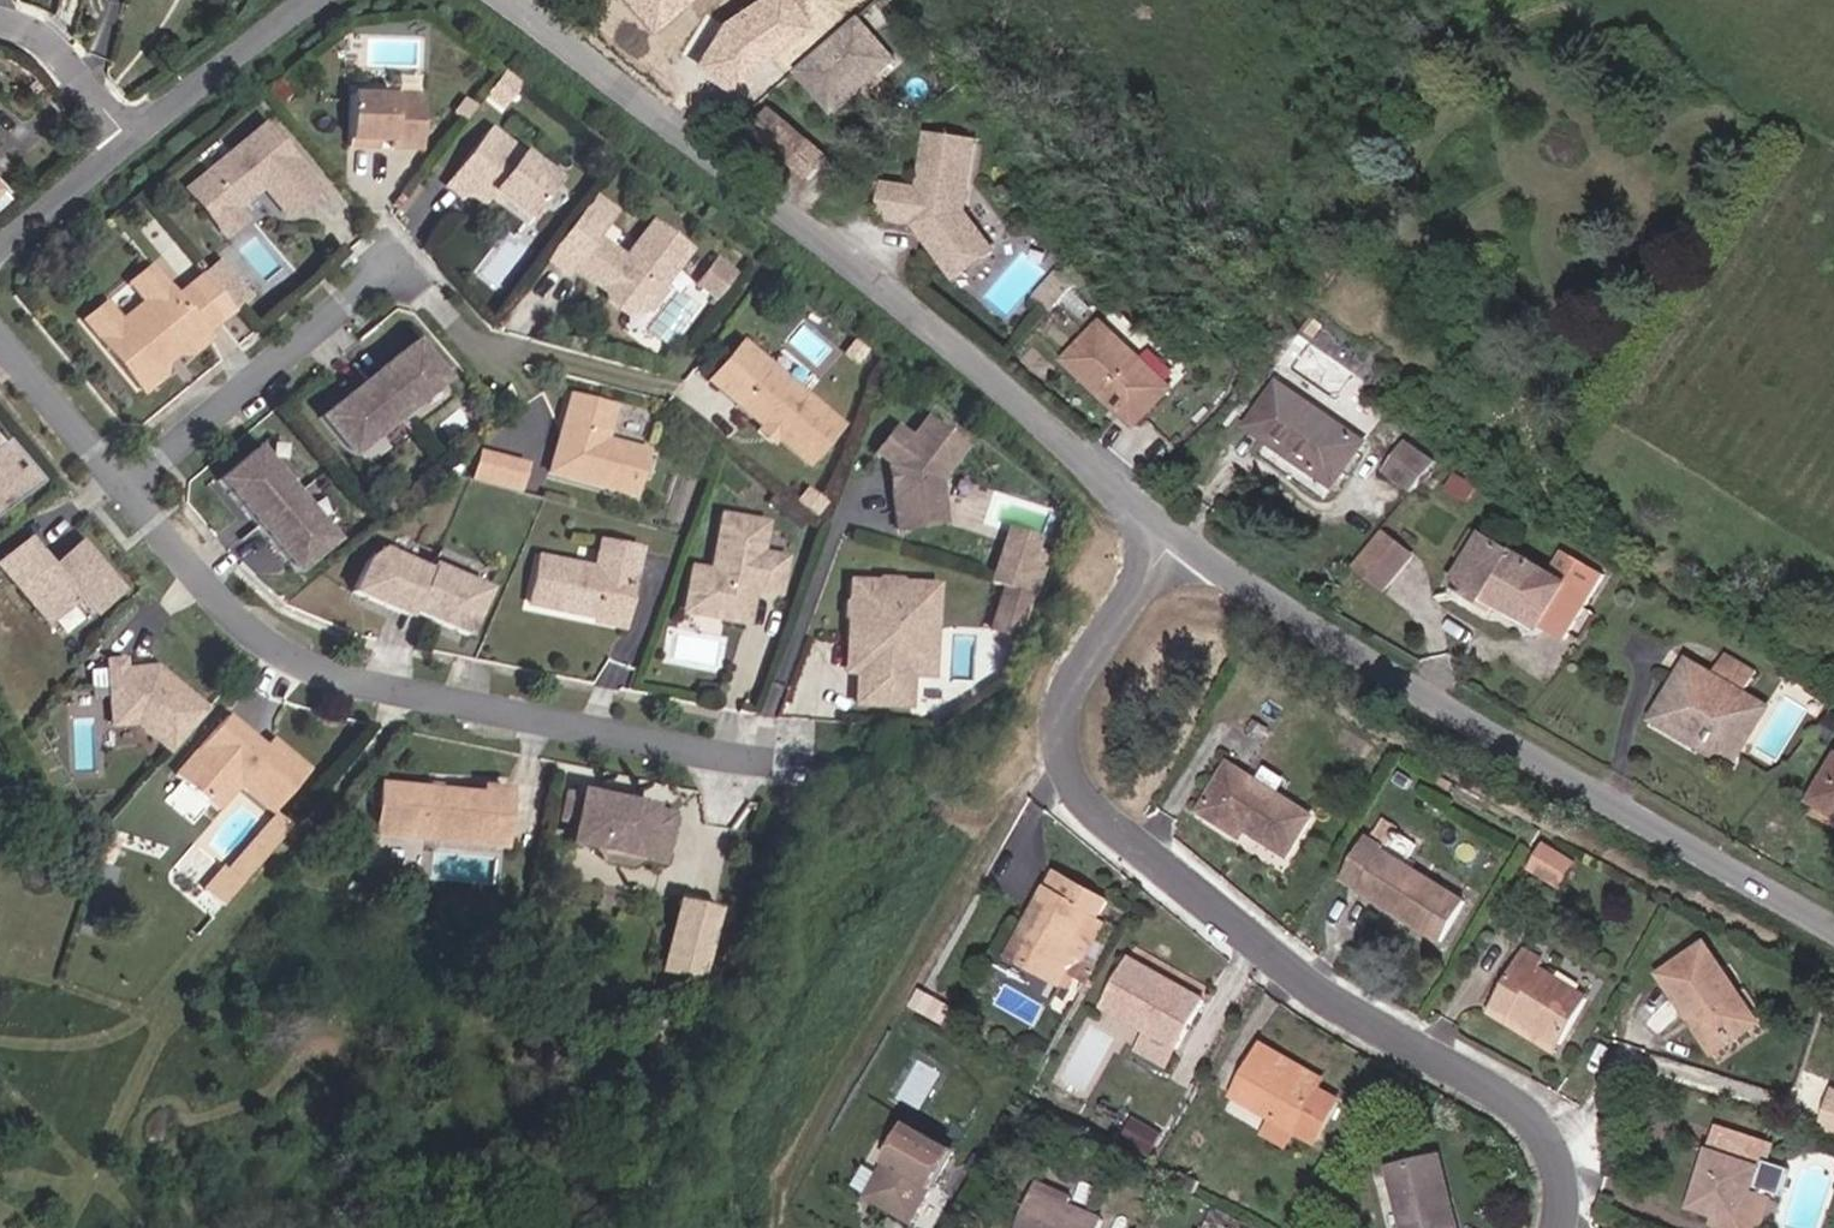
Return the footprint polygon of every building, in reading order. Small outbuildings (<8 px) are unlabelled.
[(698,0),(632,0),(627,4),(655,36),(698,0)] [(808,38),(783,0),(777,0),(725,34),(701,74),(738,97),(752,74),(808,38)] [(896,58),(856,15),(795,71),(835,114),(896,58)] [(513,100),(526,82),(519,76),(512,71),(499,90),(513,100)] [(429,150),(432,99),(359,95),(356,146),(386,148),(386,141),(399,141),(399,149),(429,150)] [(763,113),(749,131),(810,177),(825,157),(763,113)] [(323,185),(270,121),(193,184),(222,219),(240,204),(258,189),(259,181),(264,177),(292,211),(323,185)] [(564,177),(497,129),(456,187),(471,198),(476,191),(493,203),(502,191),(537,215),(564,177)] [(923,145),(917,195),(883,193),(880,231),(912,233),(953,288),(993,259),(967,220),(973,150),(923,145)] [(700,246),(664,219),(636,256),(606,233),(620,213),(600,198),(559,254),(579,269),(584,262),(599,273),(602,270),(618,283),(620,296),(638,309),(654,307),(700,246)] [(231,231),(250,216),(240,204),(222,219),(231,231)] [(713,254),(694,283),(716,297),(735,268),(713,254)] [(221,287),(237,274),(228,262),(212,275),(221,287)] [(216,336),(211,331),(180,294),(155,264),(134,282),(150,301),(149,312),(138,321),(126,320),(111,302),(90,319),(147,387),(168,369),(169,355),(177,348),(199,350),(216,336)] [(1085,264),(1073,275),(1086,289),(1098,278),(1085,264)] [(256,295),(237,274),(221,287),(240,309),(256,295)] [(1086,289),(1073,275),(1060,288),(1074,302),(1086,289)] [(225,319),(194,283),(180,294),(211,331),(225,319)] [(1130,436),(1166,396),(1098,337),(1062,375),(1130,436)] [(849,423),(777,362),(748,338),(731,358),(760,382),(788,406),(772,425),(778,424),(782,428),(783,435),(816,462),(849,423)] [(404,419),(450,380),(418,342),(372,381),(404,419)] [(788,406),(760,382),(731,357),(714,377),(772,425),(788,406)] [(1278,377),(1246,414),(1326,479),(1358,442),(1278,377)] [(404,419),(372,381),(326,419),(358,457),(404,419)] [(614,438),(623,404),(580,393),(570,430),(575,439),(572,452),(565,450),(560,470),(645,493),(656,449),(614,438)] [(945,479),(970,446),(931,417),(916,438),(901,426),(881,452),(896,464),(894,466),(900,470),(902,485),(898,491),(904,529),(931,525),(928,505),(949,502),(945,479)] [(6,435),(0,441),(0,512),(42,477),(6,435)] [(299,495),(261,449),(222,480),(261,527),(299,495)] [(492,481),(499,456),(486,452),(480,478),(492,481)] [(523,489),(530,464),(499,456),(492,481),(523,489)] [(1438,483),(1417,466),(1397,489),(1416,506),(1438,483)] [(832,501),(815,488),(807,498),(823,511),(832,501)] [(1476,509),(1459,493),(1446,506),(1464,522),(1476,509)] [(337,541),(299,495),(261,527),(299,573),(337,541)] [(951,522),(949,502),(928,505),(931,525),(951,522)] [(785,589),(792,555),(767,550),(773,520),(730,511),(719,567),(700,563),(695,588),(710,592),(713,595),(710,609),(753,618),(757,599),(753,594),(755,583),(785,589)] [(1388,592),(1419,552),(1385,526),(1354,566),(1388,592)] [(251,529),(233,547),(261,575),(279,558),(251,529)] [(127,588),(85,538),(57,561),(34,534),(5,558),(55,617),(82,594),(98,613),(127,588)] [(1027,588),(1038,547),(1008,539),(997,580),(1011,584),(1027,588)] [(635,607),(639,586),(633,584),(634,576),(641,577),(647,548),(609,541),(603,568),(548,557),(539,602),(565,607),(566,604),(578,606),(580,611),(606,616),(609,601),(635,607)] [(417,610),(435,570),(387,549),(374,559),(360,591),(415,616),(417,610)] [(1592,625),(1611,592),(1568,567),(1566,570),(1556,589),(1498,557),(1472,605),(1548,646),(1549,644),(1572,657),(1576,651),(1588,657),(1603,631),(1592,625)] [(472,635),(492,589),(437,564),(435,570),(417,610),(472,635)] [(917,620),(918,579),(893,578),(890,574),(871,574),(867,577),(842,576),(841,595),(838,598),(838,611),(841,614),(840,635),(854,635),(854,646),(848,646),(848,666),(851,667),(850,698),(903,699),(903,668),(906,668),(907,629),(917,620)] [(925,669),(928,579),(918,579),(917,620),(907,629),(906,668),(925,669)] [(710,609),(713,595),(710,592),(695,588),(691,606),(710,609)] [(632,621),(635,607),(609,601),(606,616),(632,621)] [(854,646),(854,635),(840,635),(839,666),(848,666),(848,646),(854,646)] [(214,713),(164,668),(159,673),(151,673),(151,669),(134,670),(133,660),(117,661),(121,725),(145,723),(179,753),(214,713)] [(1719,675),(1708,698),(1742,717),(1754,694),(1719,675)] [(1742,717),(1708,698),(1683,684),(1651,744),(1731,789),(1763,728),(1742,717)] [(313,775),(277,742),(270,750),(234,718),(183,775),(223,811),(245,787),(278,815),(280,812),(313,775)] [(1295,813),(1218,761),(1187,807),(1223,832),(1229,824),(1270,852),(1295,813)] [(502,848),(509,793),(485,791),(484,799),(383,788),(378,833),(421,837),(489,846),(499,847),(502,848)] [(1808,833),(1833,851),(1833,792),(1808,833)] [(666,864),(676,819),(655,814),(656,811),(586,796),(585,800),(572,797),(567,820),(580,824),(576,845),(603,851),(609,861),(635,866),(645,860),(666,864)] [(228,903),(295,826),(280,812),(278,815),(212,889),(228,903)] [(1426,936),(1453,892),(1362,838),(1340,872),(1355,882),(1350,891),(1426,936)] [(1539,839),(1525,863),(1553,879),(1566,856),(1539,839)] [(1027,939),(1010,968),(1049,990),(1066,962),(1073,965),(1096,926),(1089,923),(1097,909),(1048,880),(1016,933),(1027,939)] [(727,907),(685,896),(663,976),(706,987),(727,907)] [(1000,961),(1010,968),(1027,939),(1016,933),(1000,961)] [(1705,1040),(1745,1016),(1699,942),(1653,969),(1678,1011),(1685,1007),(1705,1040)] [(1506,1008),(1553,1037),(1578,994),(1532,965),(1537,958),(1519,946),(1479,1009),(1498,1021),(1506,1008)] [(1119,964),(1096,1010),(1171,1049),(1195,1002),(1119,964)] [(945,1014),(912,995),(901,1012),(935,1031),(945,1014)] [(1545,1050),(1553,1037),(1506,1008),(1498,1021),(1545,1050)] [(1253,1046),(1248,1055),(1307,1092),(1313,1084),(1253,1046)] [(1254,1113),(1282,1130),(1299,1141),(1328,1093),(1313,1084),(1307,1092),(1248,1055),(1225,1093),(1254,1113)] [(1814,1126),(1833,1133),(1833,1091),(1827,1089),(1814,1126)] [(1282,1130),(1254,1113),(1246,1127),(1273,1143),(1282,1130)] [(1774,1195),(1782,1170),(1760,1162),(1765,1146),(1710,1127),(1683,1206),(1731,1223),(1744,1185),(1774,1195)] [(903,1222),(946,1154),(902,1129),(861,1196),(903,1222)] [(1142,1160),(1150,1144),(1130,1132),(1121,1149),(1142,1160)] [(1433,1156),(1383,1169),(1396,1227),(1449,1227),(1433,1156)] [(1074,1197),(1042,1183),(1022,1227),(1100,1227),(1104,1219),(1073,1205),(1074,1197)]
